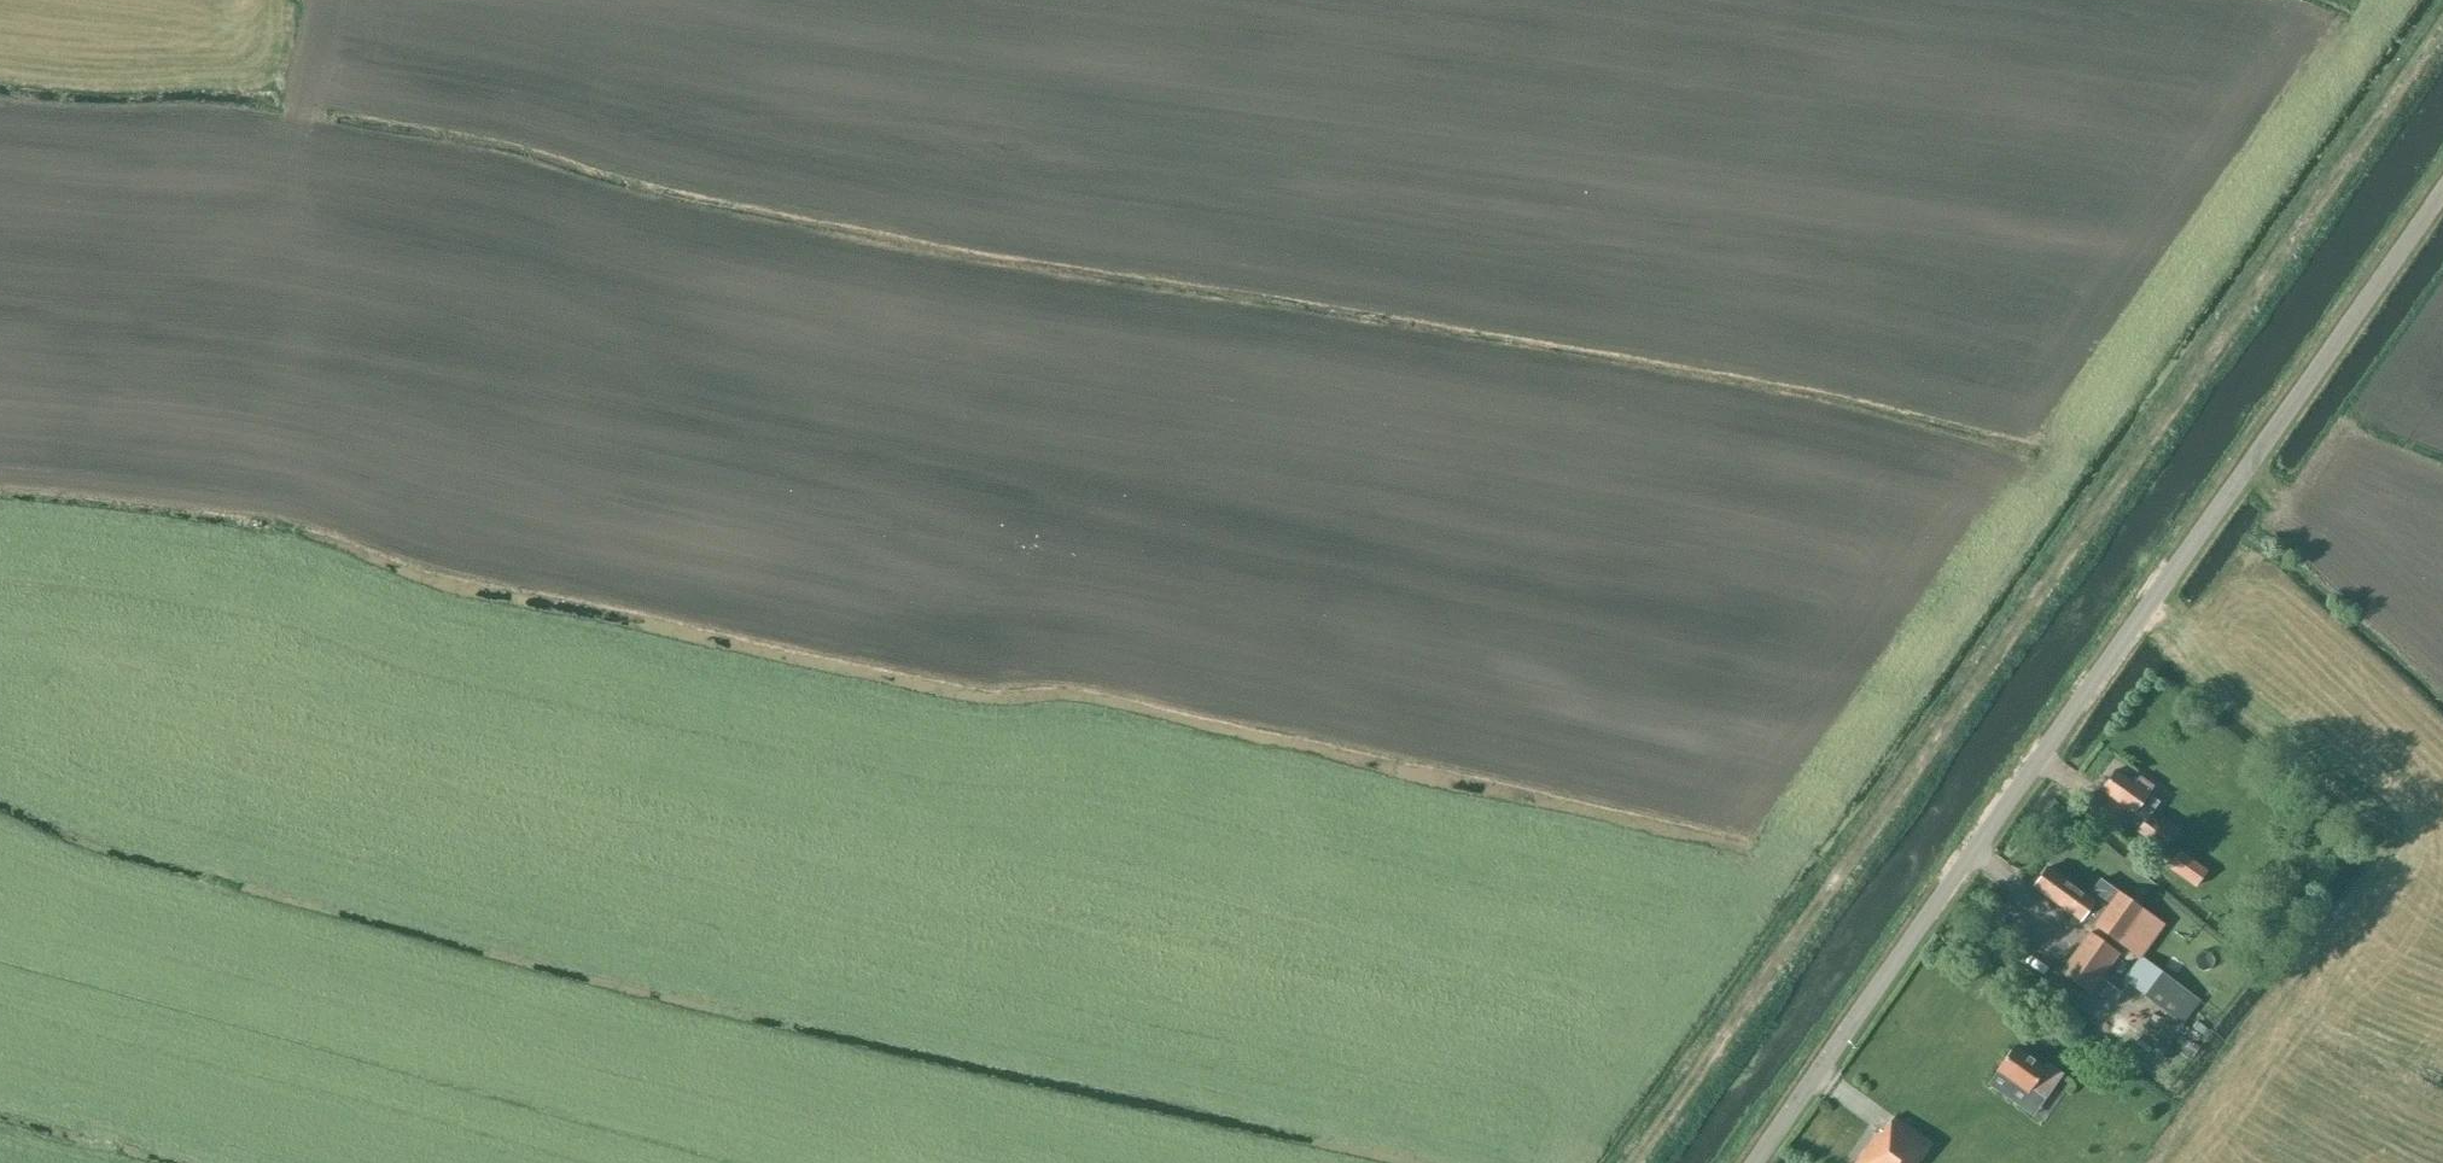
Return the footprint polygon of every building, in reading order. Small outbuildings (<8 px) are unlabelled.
[(2136,784),(2115,770),(2101,790),(2144,820),(2135,833),(2158,849),(2171,831),(2149,816),(2158,803),(2156,802),(2162,793),(2141,778),(2136,784)] [(2206,871),(2178,850),(2165,867),(2193,888),(2206,871)] [(2086,897),(2046,868),(2033,885),(2079,919),(2092,902),(2105,911),(2095,924),(2118,940),(2129,925),(2139,909),(2117,893),(2118,893),(2098,879),(2086,897)] [(2129,925),(2118,940),(2141,956),(2163,925),(2139,909),(2129,925)] [(2118,953),(2089,932),(2060,972),(2090,993),(2118,953)] [(2047,1064),(2043,1068),(2013,1045),(1996,1068),(2041,1101),(2061,1075),(2047,1064)] [(1879,1129),(1856,1162),(1916,1162),(1930,1143),(1892,1116),(1882,1131),(1879,1129)]
